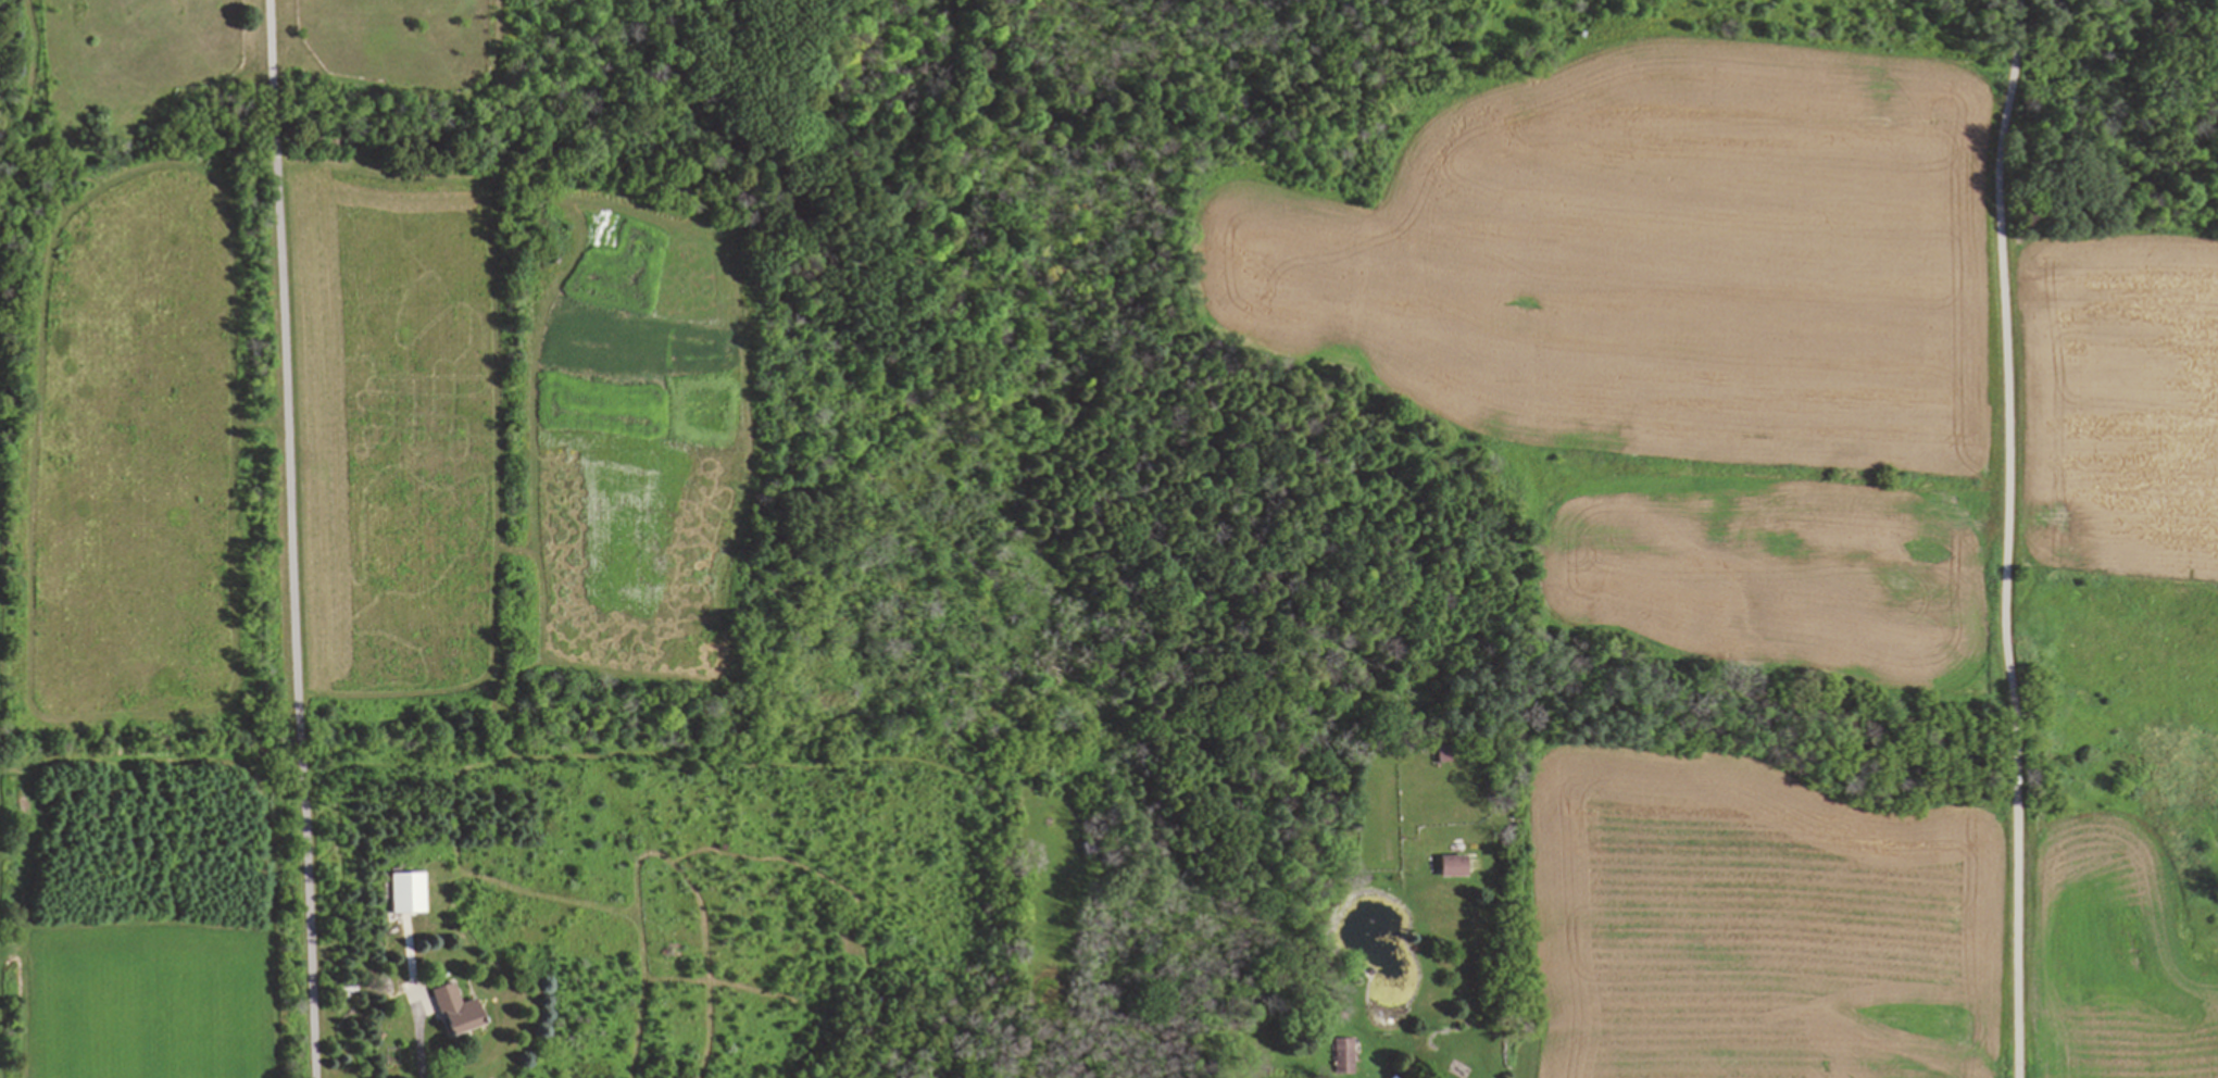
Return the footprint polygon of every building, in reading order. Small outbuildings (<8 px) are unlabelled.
[(1462,856),(1437,856),(1437,876),(1462,876),(1462,856)] [(422,873),(390,873),(390,914),(422,914),(422,873)] [(458,1002),(452,982),(429,988),(443,1036),(478,1026),(470,999),(458,1002)] [(1335,1074),(1353,1074),(1353,1037),(1335,1037),(1335,1074)]
